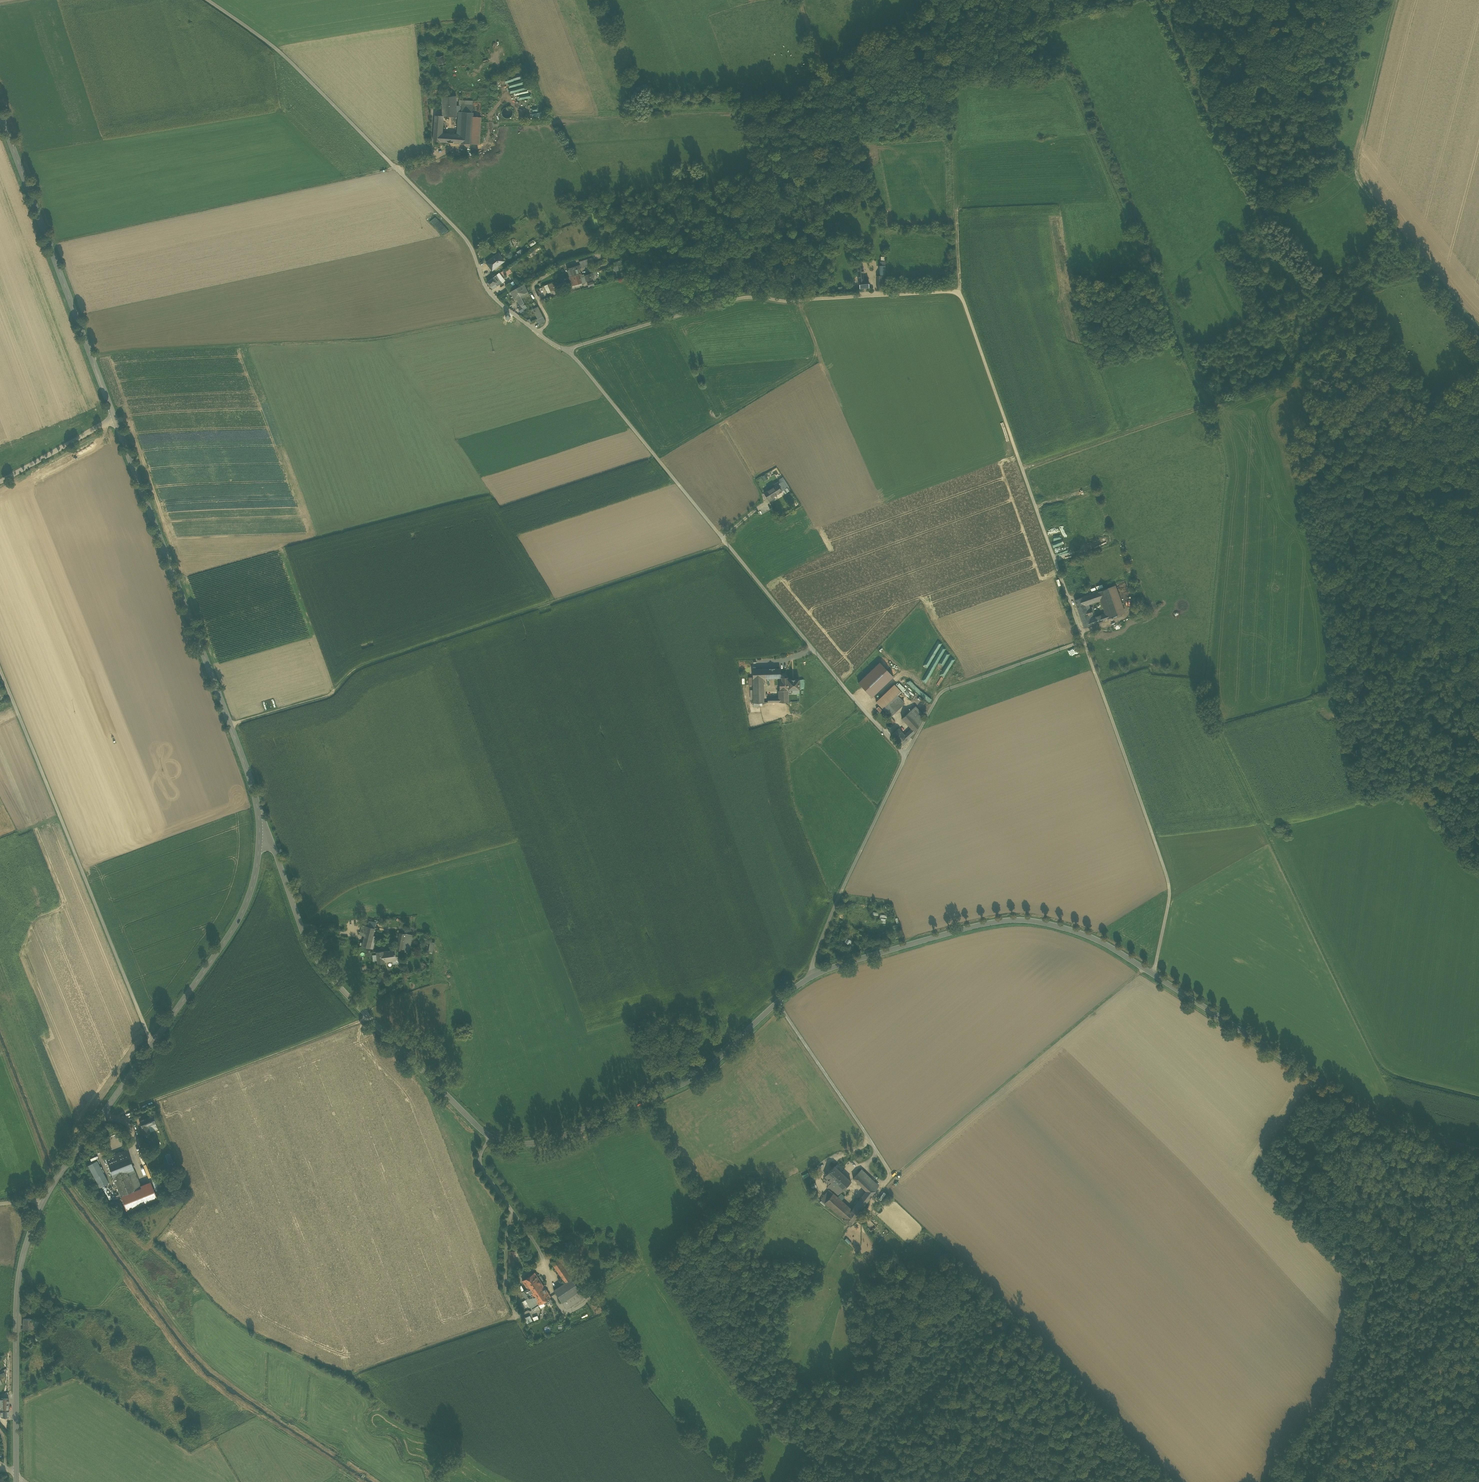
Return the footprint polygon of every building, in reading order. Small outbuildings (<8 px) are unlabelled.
[(437,57),(439,67),(443,66),(446,65),(444,55),(437,57)] [(442,96),(442,108),(447,108),(447,106),(457,106),(456,96),(442,96)] [(442,116),(443,116),(457,116),(457,110),(462,110),(461,135),(456,135),(453,135),(452,143),(453,143),(470,144),(479,145),(481,117),(472,116),(473,101),(459,100),(459,105),(457,106),(447,106),(447,108),(442,108),(442,116)] [(502,111),(502,114),(502,116),(504,117),(506,118),(508,118),(510,117),(512,116),(513,114),(513,111),(512,109),(511,108),(509,107),(506,107),(504,108),(503,109),(502,111)] [(448,142),(449,143),(449,134),(441,134),(443,116),(442,116),(435,115),(433,141),(448,142)] [(526,252),(528,255),(534,250),(540,246),(538,243),(526,252)] [(498,253),(487,263),(492,270),(504,261),(498,253)] [(578,269),(594,264),(594,263),(592,258),(579,262),(580,265),(576,266),(578,269)] [(857,264),(859,288),(869,288),(868,278),(864,279),(862,263),(857,264)] [(567,268),(570,277),(579,274),(578,269),(576,266),(567,268)] [(581,273),(579,274),(570,277),(569,277),(572,285),(581,282),(582,284),(587,282),(587,281),(592,280),(591,276),(594,275),(596,274),(596,272),(585,275),(585,274),(582,275),(581,273)] [(499,273),(496,275),(502,283),(505,281),(499,273)] [(487,282),(493,289),(497,286),(502,283),(496,275),(487,282)] [(885,290),(885,275),(880,276),(877,276),(877,290),(885,290)] [(506,285),(510,292),(514,289),(510,283),(510,282),(506,285)] [(520,306),(521,305),(523,304),(524,303),(522,298),(529,294),(528,292),(524,284),(517,288),(514,290),(514,289),(510,292),(513,296),(515,299),(516,298),(520,306)] [(534,308),(539,318),(543,316),(538,307),(534,308)] [(776,484),(780,491),(783,489),(786,487),(782,481),(782,480),(779,482),(776,484)] [(1082,480),(1067,486),(1068,490),(1084,484),(1082,480)] [(763,492),(768,499),(780,491),(776,484),(763,492)] [(1056,500),(1085,495),(1084,490),(1055,495),(1056,500)] [(1116,585),(1108,588),(1118,615),(1126,613),(1116,585)] [(1108,588),(1099,591),(1101,599),(1107,614),(1108,619),(1118,615),(1108,588)] [(1089,604),(1101,599),(1099,591),(1083,597),(1086,605),(1089,604)] [(1075,600),(1080,614),(1088,611),(1086,605),(1083,597),(1075,600)] [(1094,618),(1089,604),(1086,605),(1088,611),(1092,621),(1083,624),(1085,627),(1108,619),(1107,614),(1094,618)] [(1080,614),(1083,624),(1092,621),(1088,611),(1080,614)] [(886,659),(893,665),(896,663),(893,661),(888,656),(886,659)] [(880,662),(858,682),(872,697),(894,676),(880,662)] [(765,678),(771,678),(770,669),(753,669),(753,677),(753,685),(753,689),(753,700),(753,703),(760,703),(764,702),(763,681),(765,678)] [(780,688),(780,691),(788,691),(788,689),(793,689),(799,689),(799,679),(789,679),(780,680),(780,688)] [(876,701),(883,709),(898,695),(901,691),(894,684),(876,701)] [(768,698),(768,702),(789,702),(788,691),(780,691),(780,688),(779,688),(779,698),(768,698)] [(919,688),(916,691),(927,700),(929,698),(919,688)] [(898,695),(883,709),(890,716),(904,702),(898,695)] [(915,706),(909,712),(919,723),(924,715),(915,706)] [(902,718),(912,729),(914,732),(919,723),(909,712),(902,718)] [(886,719),(891,725),(895,722),(890,716),(886,719)] [(891,735),(901,746),(909,739),(908,738),(914,733),(914,732),(912,729),(905,735),(899,728),(891,735)] [(365,936),(372,938),(373,935),(375,928),(367,927),(365,936)] [(402,951),(409,952),(412,934),(406,933),(400,932),(399,936),(398,941),(396,949),(402,951)] [(385,961),(392,960),(397,960),(396,956),(395,949),(383,951),(383,950),(376,951),(377,954),(378,960),(378,963),(385,962),(385,961)] [(399,956),(396,956),(397,960),(392,960),(393,964),(400,963),(399,956)] [(142,1127),(147,1125),(155,1122),(152,1115),(139,1120),(142,1127)] [(155,1122),(147,1125),(150,1132),(158,1129),(155,1122)] [(104,1139),(100,1141),(105,1150),(109,1148),(104,1139)] [(106,1158),(108,1163),(125,1157),(123,1151),(106,1158)] [(129,1155),(125,1157),(108,1163),(112,1174),(133,1166),(129,1155)] [(108,1182),(107,1178),(98,1163),(97,1160),(88,1164),(99,1186),(108,1182)] [(141,1187),(133,1166),(112,1174),(120,1195),(141,1187)] [(843,1180),(847,1177),(835,1166),(825,1176),(829,1180),(831,1182),(833,1180),(835,1182),(839,1177),(843,1180)] [(865,1192),(871,1196),(879,1186),(861,1169),(853,1178),(866,1190),(865,1192)] [(158,1177),(152,1180),(156,1190),(161,1188),(160,1185),(161,1185),(158,1177)] [(833,1180),(831,1182),(828,1186),(838,1195),(851,1181),(847,1177),(843,1180),(839,1177),(835,1182),(833,1180)] [(151,1183),(141,1187),(120,1195),(126,1209),(157,1197),(151,1183)] [(825,1202),(833,1193),(829,1189),(823,1196),(821,1198),(825,1202)] [(857,1214),(852,1209),(842,1200),(837,1197),(833,1193),(825,1202),(850,1224),(855,1217),(857,1214)] [(869,1199),(862,1196),(858,1201),(864,1205),(869,1199)] [(157,1197),(126,1209),(128,1214),(158,1202),(157,1197)] [(864,1205),(858,1201),(852,1209),(857,1214),(859,1212),(864,1205)] [(144,1210),(133,1214),(136,1222),(147,1217),(144,1210)] [(547,1256),(551,1261),(556,1258),(553,1253),(547,1256)] [(551,1261),(565,1282),(572,1278),(576,1275),(561,1254),(556,1258),(551,1261)] [(528,1288),(529,1290),(537,1284),(539,1288),(543,1286),(534,1272),(522,1280),(528,1288)] [(584,1297),(572,1278),(565,1282),(554,1290),(567,1309),(584,1297)] [(537,1284),(529,1290),(538,1305),(539,1305),(543,1302),(551,1297),(543,1286),(539,1288),(537,1284)] [(532,1309),(538,1305),(529,1290),(528,1288),(522,1292),(526,1299),(528,1303),(532,1309)] [(533,1321),(530,1315),(524,1318),(527,1323),(533,1321)] [(23,1332),(34,1333),(33,1326),(40,1325),(40,1321),(23,1322),(23,1332)]
